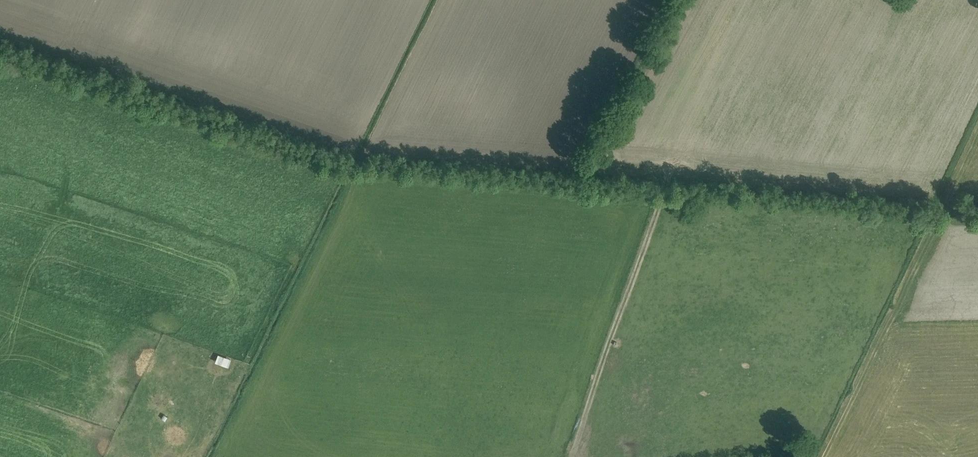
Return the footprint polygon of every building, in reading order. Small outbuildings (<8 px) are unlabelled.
[(219,354),(217,362),(230,366),(232,357),(219,354)]
